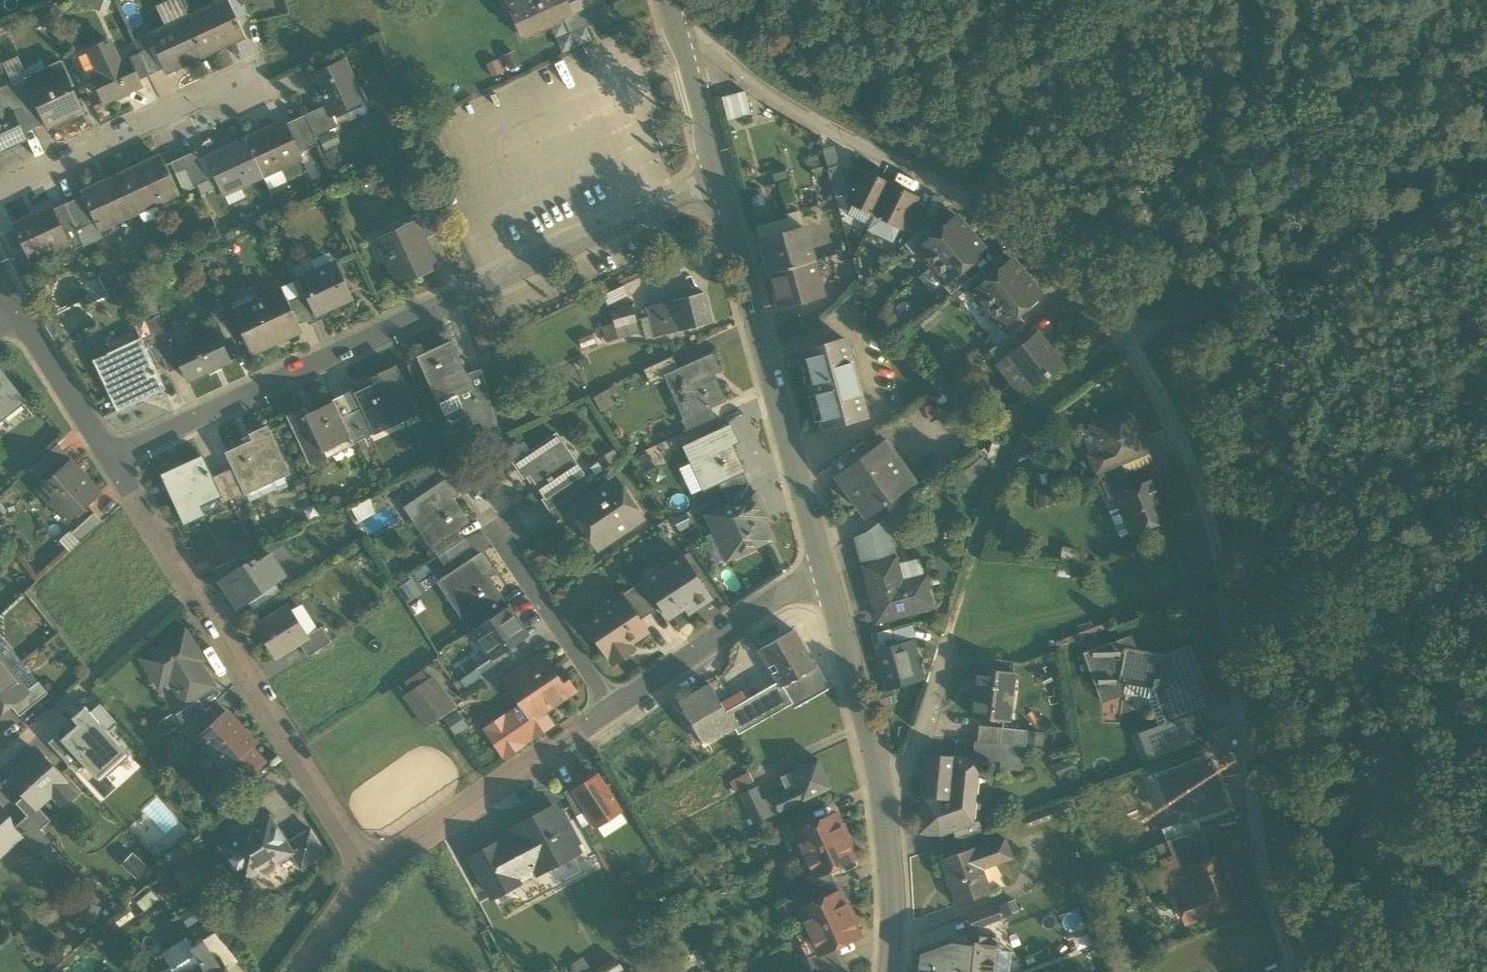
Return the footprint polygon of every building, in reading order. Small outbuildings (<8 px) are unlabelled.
[(93,8),(106,13),(110,2),(106,0),(96,0),(93,8)] [(187,15),(181,0),(168,0),(156,5),(165,25),(170,23),(174,32),(192,24),(187,15)] [(237,18),(249,13),(243,0),(229,0),(231,6),(237,18)] [(259,10),(274,6),(273,0),(257,0),(259,10)] [(520,34),(563,15),(572,11),(593,2),(592,1),(592,0),(505,0),(520,34)] [(592,1),(593,2),(572,11),(563,15),(570,31),(606,15),(600,0),(594,0),(592,1)] [(187,15),(192,24),(204,50),(224,40),(227,45),(245,36),(237,18),(231,6),(214,14),(210,5),(187,15)] [(37,12),(36,25),(51,25),(52,13),(37,12)] [(206,54),(204,50),(192,24),(174,32),(170,23),(165,25),(149,33),(165,68),(185,59),(187,63),(206,54)] [(92,74),(104,101),(139,85),(137,80),(127,58),(119,62),(109,40),(89,49),(99,71),(92,74)] [(150,47),(139,53),(149,75),(160,69),(150,47)] [(99,71),(89,49),(78,54),(88,76),(92,74),(99,71)] [(137,80),(149,75),(139,53),(127,58),(137,80)] [(8,74),(12,83),(27,76),(18,56),(3,63),(8,74)] [(44,68),(43,77),(62,68),(59,61),(44,68)] [(326,105),(330,113),(362,99),(344,61),(313,76),(326,105)] [(83,112),(62,68),(43,77),(30,83),(43,112),(47,110),(55,125),(83,112)] [(22,106),(28,119),(41,113),(43,112),(30,83),(27,76),(12,83),(16,91),(22,106)] [(0,88),(0,109),(3,115),(11,111),(6,99),(8,95),(16,91),(12,83),(0,88)] [(6,99),(11,111),(22,106),(16,91),(8,95),(6,99)] [(722,97),(728,119),(750,113),(744,91),(722,97)] [(326,105),(305,114),(315,136),(336,126),(330,113),(326,105)] [(28,119),(22,106),(11,111),(21,132),(32,127),(28,119)] [(11,111),(3,115),(0,109),(0,149),(24,138),(21,132),(11,111)] [(45,121),(41,113),(28,119),(32,127),(45,121)] [(303,141),(315,136),(305,114),(293,120),(303,141)] [(303,141),(293,120),(286,123),(299,152),(318,143),(315,136),(303,141)] [(245,137),(247,141),(259,167),(275,159),(280,168),(302,158),(299,152),(286,123),(266,132),(264,128),(245,137)] [(333,131),(318,137),(325,151),(339,144),(333,131)] [(263,176),(259,167),(247,141),(226,150),(225,147),(205,156),(215,177),(219,186),(236,178),(240,187),(263,176)] [(827,169),(840,165),(835,147),(822,150),(824,158),(827,169)] [(194,151),(183,156),(197,185),(215,177),(205,156),(198,159),(194,151)] [(181,193),(197,185),(183,156),(167,163),(181,193)] [(828,173),(827,169),(824,158),(809,162),(813,177),(828,173)] [(121,173),(123,178),(134,202),(151,195),(155,204),(177,194),(161,159),(141,169),(139,164),(121,173)] [(275,159),(259,167),(263,176),(280,168),(275,159)] [(828,173),(833,192),(846,188),(840,165),(827,169),(828,173)] [(286,182),(280,168),(263,176),(269,189),(286,182)] [(862,208),(874,214),(889,184),(863,170),(847,201),(862,208)] [(215,177),(197,185),(201,194),(219,186),(215,177)] [(139,212),(134,202),(123,178),(101,187),(99,183),(81,191),(83,195),(95,221),(111,213),(116,223),(139,212)] [(240,187),(236,178),(219,186),(223,195),(240,187)] [(889,184),(874,214),(897,226),(901,228),(912,206),(916,197),(889,184)] [(240,187),(223,195),(228,205),(245,197),(240,187)] [(83,195),(64,203),(74,225),(83,244),(101,235),(99,230),(95,221),(83,195)] [(134,202),(139,212),(155,204),(151,195),(134,202)] [(933,196),(925,213),(936,218),(944,202),(933,196)] [(64,230),(74,225),(64,203),(54,208),(64,230)] [(155,204),(139,212),(144,223),(161,215),(155,204)] [(901,228),(916,235),(926,226),(936,218),(925,213),(912,206),(901,228)] [(415,223),(423,240),(439,233),(431,207),(410,217),(413,223),(415,223)] [(26,252),(43,244),(47,254),(70,243),(64,230),(54,208),(33,218),(31,214),(12,223),(13,226),(25,250),(26,252)] [(857,219),(869,225),(874,214),(862,208),(857,219)] [(754,227),(759,241),(802,229),(797,211),(786,214),(788,218),(754,227)] [(99,230),(116,223),(111,213),(95,221),(99,230)] [(891,239),(897,226),(874,214),(869,225),(868,227),(891,239)] [(919,249),(932,265),(971,233),(957,216),(933,235),(918,248),(919,249)] [(249,224),(255,236),(268,230),(262,218),(249,224)] [(386,256),(399,284),(435,267),(423,240),(415,223),(413,223),(379,239),(379,241),(383,239),(390,254),(386,256)] [(70,243),(72,248),(83,244),(74,225),(64,230),(70,243)] [(933,235),(926,226),(916,235),(904,244),(912,254),(919,249),(918,248),(933,235)] [(273,234),(278,245),(290,240),(285,229),(273,234)] [(759,241),(767,272),(811,261),(802,229),(759,241)] [(984,250),(971,233),(932,265),(945,281),(946,282),(961,269),(984,250)] [(379,241),(386,256),(390,254),(383,239),(379,241)] [(30,261),(47,254),(43,244),(26,252),(30,261)] [(316,270),(334,262),(329,252),(312,260),(316,270)] [(974,292),(987,308),(1026,277),(1012,259),(989,278),(973,291),(974,292)] [(820,294),(811,261),(767,272),(776,306),(820,294)] [(310,291),(320,312),(322,311),(350,298),(334,262),(316,270),(303,276),(310,291)] [(932,292),(942,284),(945,281),(932,265),(918,276),(932,292)] [(950,294),(962,284),(969,279),(961,269),(946,282),(945,281),(942,284),(950,294)] [(981,269),(969,279),(962,284),(971,294),(974,292),(973,291),(989,278),(981,269)] [(292,281),(299,296),(310,291),(303,276),(292,281)] [(1041,294),(1026,277),(987,308),(1001,325),(1002,326),(1017,313),(1041,294)] [(280,286),(282,291),(287,302),(299,296),(292,281),(280,286)] [(603,295),(608,305),(628,295),(624,285),(603,295)] [(234,313),(252,350),(299,328),(297,324),(287,302),(282,291),(258,302),(260,307),(240,317),(238,311),(234,313)] [(310,291),(299,296),(309,318),(311,322),(324,316),(322,311),(320,312),(310,291)] [(230,302),(234,313),(238,311),(240,317),(260,307),(258,302),(253,292),(230,302)] [(703,292),(672,300),(680,330),(711,322),(703,292)] [(145,322),(155,317),(160,315),(150,293),(135,299),(145,322)] [(297,324),(309,318),(299,296),(287,302),(297,324)] [(646,339),(680,330),(672,300),(647,307),(649,316),(640,319),(646,339)] [(611,311),(615,328),(636,322),(632,305),(611,311)] [(939,308),(919,324),(926,332),(945,316),(939,308)] [(998,328),(1006,338),(1012,334),(1026,323),(1017,313),(1002,326),(1001,325),(998,328)] [(775,321),(782,346),(803,333),(798,314),(775,321)] [(155,317),(145,322),(151,334),(152,336),(162,332),(155,317)] [(1006,338),(998,328),(987,337),(995,346),(1006,338)] [(180,365),(187,380),(230,361),(215,329),(173,349),(180,365)] [(151,359),(161,355),(157,346),(152,336),(151,334),(139,339),(141,342),(143,341),(151,359)] [(987,351),(998,365),(1007,358),(1006,357),(1022,346),(1012,334),(1006,338),(995,346),(987,351)] [(1007,358),(1030,388),(1059,366),(1035,335),(1022,346),(1006,357),(1007,358)] [(96,359),(118,408),(136,400),(134,395),(162,382),(151,359),(143,341),(141,342),(114,355),(113,351),(96,359)] [(169,341),(157,346),(161,355),(168,370),(180,365),(173,349),(169,341)] [(418,357),(439,401),(472,386),(464,369),(451,341),(418,357)] [(802,353),(822,427),(864,415),(844,341),(802,353)] [(691,413),(692,415),(710,406),(725,399),(713,372),(719,370),(712,354),(680,368),(665,375),(673,391),(679,388),(691,413)] [(646,367),(653,381),(665,375),(680,368),(673,355),(646,367)] [(998,365),(1020,395),(1030,388),(1007,358),(998,365)] [(472,386),(476,393),(487,390),(479,362),(464,369),(472,386)] [(362,406),(370,426),(373,425),(398,413),(401,419),(416,412),(395,367),(380,374),(382,380),(355,392),(362,406)] [(1,418),(22,402),(0,374),(0,417),(1,418)] [(673,391),(684,416),(691,413),(679,388),(673,391)] [(494,413),(487,390),(476,393),(483,416),(494,413)] [(334,402),(340,416),(351,411),(343,393),(332,398),(334,402)] [(289,416),(310,462),(326,454),(323,448),(347,436),(349,435),(340,416),(334,402),(307,415),(305,409),(289,416)] [(362,406),(351,411),(363,437),(376,431),(373,425),(370,426),(362,406)] [(681,417),(687,430),(715,417),(710,406),(692,415),(691,413),(684,416),(681,417)] [(1103,448),(1109,465),(1122,459),(1146,450),(1129,409),(1093,424),(1103,448)] [(363,437),(351,411),(340,416),(349,435),(347,436),(350,443),(363,437)] [(373,425),(376,431),(401,419),(398,413),(373,425)] [(698,460),(710,486),(719,482),(743,471),(744,470),(732,444),(738,441),(730,424),(684,446),(692,463),(698,460)] [(233,467),(242,486),(243,485),(269,473),(272,480),(288,472),(267,426),(251,433),(253,440),(226,452),(233,467)] [(547,496),(577,476),(576,475),(561,452),(567,448),(557,433),(532,450),(516,462),(515,462),(525,476),(531,473),(547,496)] [(326,454),(350,443),(347,436),(323,448),(326,454)] [(993,464),(1001,438),(993,436),(986,462),(993,464)] [(834,473),(865,516),(884,502),(882,499),(908,480),(879,440),(868,448),(838,470),(834,473)] [(509,452),(516,462),(532,450),(526,441),(509,452)] [(833,462),(838,470),(868,448),(862,441),(833,462)] [(41,459),(55,475),(70,462),(56,445),(41,459)] [(576,475),(583,471),(567,448),(561,452),(576,475)] [(1091,453),(1098,469),(1109,465),(1103,448),(1091,453)] [(1146,450),(1122,459),(1127,471),(1136,468),(1153,461),(1148,449),(1146,450)] [(977,451),(958,465),(968,478),(970,481),(989,466),(986,462),(977,451)] [(165,480),(185,523),(204,514),(200,506),(196,498),(216,489),(217,488),(212,477),(202,456),(184,464),(187,470),(165,480)] [(1103,481),(1127,471),(1122,459),(1109,465),(1098,469),(1103,481)] [(704,489),(710,486),(698,460),(692,463),(704,489)] [(40,489),(68,520),(87,503),(98,493),(70,462),(55,475),(40,489)] [(691,495),(704,489),(692,463),(680,469),(691,495)] [(162,474),(165,480),(187,470),(184,464),(162,474)] [(958,465),(949,473),(959,486),(968,478),(958,465)] [(439,466),(424,470),(427,484),(443,480),(439,466)] [(233,467),(223,471),(234,497),(246,492),(243,485),(242,486),(233,467)] [(1142,483),(1136,468),(1127,471),(1103,481),(1110,498),(1118,495),(1117,494),(1142,483)] [(235,497),(234,497),(223,471),(212,477),(217,488),(216,489),(220,497),(223,503),(235,497)] [(543,498),(550,509),(590,482),(583,471),(576,475),(577,476),(547,496),(543,498)] [(719,482),(725,494),(749,483),(743,471),(719,482)] [(243,485),(246,492),(272,480),(269,473),(243,485)] [(615,478),(609,483),(625,506),(631,502),(615,478)] [(436,541),(437,542),(458,528),(468,521),(451,497),(457,493),(447,479),(405,507),(415,522),(421,517),(436,541)] [(1127,503),(1138,530),(1167,519),(1151,480),(1142,483),(1117,494),(1118,495),(1122,506),(1127,503)] [(596,491),(590,482),(550,509),(557,519),(573,508),(579,504),(578,503),(596,491)] [(589,531),(599,546),(642,517),(631,502),(625,506),(609,483),(596,491),(578,503),(579,504),(594,527),(589,531)] [(754,494),(749,483),(725,494),(730,505),(754,494)] [(196,498),(200,506),(220,497),(216,489),(196,498)] [(1051,491),(1036,493),(1037,507),(1052,505),(1051,491)] [(724,529),(736,554),(768,539),(756,514),(763,510),(755,494),(754,494),(730,505),(709,515),(717,532),(724,529)] [(1133,533),(1138,530),(1127,503),(1122,506),(1127,519),(1133,533)] [(573,508),(589,531),(594,527),(579,504),(573,508)] [(1114,524),(1127,519),(1122,506),(1109,511),(1114,524)] [(71,533),(79,543),(103,521),(94,512),(71,533)] [(415,522),(431,545),(436,541),(421,517),(415,522)] [(884,519),(878,524),(884,546),(891,544),(884,519)] [(856,537),(860,552),(884,546),(878,524),(868,532),(856,537)] [(431,545),(438,556),(464,538),(458,528),(437,542),(436,541),(431,545)] [(729,558),(736,554),(724,529),(717,532),(729,558)] [(79,543),(71,533),(68,531),(59,540),(70,551),(79,543)] [(716,563),(729,558),(717,532),(704,537),(716,563)] [(471,548),(464,538),(438,556),(445,566),(471,548)] [(891,544),(884,546),(860,552),(864,569),(895,561),(891,544)] [(1080,548),(1061,546),(1060,560),(1079,562),(1080,548)] [(454,592),(478,627),(501,611),(494,601),(501,596),(485,572),(490,568),(480,553),(438,582),(448,596),(454,592)] [(254,562),(239,569),(231,573),(220,580),(237,605),(246,599),(273,581),(283,574),(270,554),(256,564),(254,562)] [(660,604),(669,618),(693,601),(697,607),(713,597),(684,554),(669,564),(673,570),(650,586),(646,580),(644,581),(660,604)] [(212,568),(220,580),(231,573),(239,569),(234,558),(212,568)] [(919,558),(895,564),(902,591),(926,585),(919,558)] [(864,569),(878,624),(932,610),(926,585),(902,591),(895,564),(895,561),(864,569)] [(669,564),(646,580),(650,586),(673,570),(669,564)] [(273,581),(246,599),(252,609),(280,591),(273,581)] [(644,581),(633,588),(649,612),(660,604),(644,581)] [(639,619),(649,612),(633,588),(623,595),(639,619)] [(448,596),(471,631),(478,627),(454,592),(448,596)] [(585,621),(614,664),(628,654),(624,648),(633,643),(648,632),(639,619),(623,595),(622,596),(626,602),(603,617),(599,611),(585,621)] [(622,596),(599,611),(603,617),(626,602),(622,596)] [(508,605),(501,611),(478,627),(471,631),(490,659),(514,643),(528,634),(508,605)] [(257,625),(277,656),(299,642),(306,637),(306,636),(287,606),(257,625)] [(1057,640),(1060,648),(1107,631),(1104,623),(1057,640)] [(913,625),(893,630),(895,641),(916,636),(913,625)] [(299,642),(307,656),(331,641),(322,626),(306,636),(306,637),(299,642)] [(891,629),(877,633),(879,642),(885,641),(893,639),(891,629)] [(151,674),(162,668),(169,679),(177,692),(184,704),(214,685),(191,649),(196,647),(185,630),(140,657),(151,674)] [(777,680),(781,687),(813,667),(815,666),(793,630),(760,650),(777,680)] [(879,642),(877,633),(872,634),(877,653),(888,650),(885,641),(879,642)] [(1124,682),(1125,678),(1118,677),(1124,646),(1135,648),(1130,635),(1083,653),(1101,699),(1122,693),(1124,682)] [(9,670),(21,660),(5,639),(0,643),(0,659),(9,670)] [(877,653),(887,688),(923,678),(912,641),(897,646),(897,648),(888,650),(877,653)] [(476,669),(483,680),(521,653),(514,643),(490,659),(476,669)] [(1164,654),(1135,648),(1124,646),(1118,677),(1125,678),(1151,683),(1150,687),(1151,689),(1157,686),(1163,702),(1157,704),(1164,723),(1165,724),(1185,716),(1197,711),(1209,706),(1202,687),(1195,689),(1187,665),(1193,662),(1196,662),(1190,645),(1164,654)] [(528,663),(521,653),(483,680),(491,690),(506,680),(512,676),(511,675),(528,663)] [(522,703),(524,707),(531,718),(544,709),(574,689),(564,674),(558,678),(541,654),(528,663),(511,675),(512,676),(527,699),(521,703),(522,703)] [(1013,661),(978,657),(977,667),(1012,672),(1013,661)] [(9,670),(0,659),(0,676),(9,670)] [(21,660),(9,670),(25,691),(37,682),(21,660)] [(1195,689),(1202,687),(1193,662),(1187,665),(1195,689)] [(792,705),(794,708),(829,689),(828,687),(826,688),(813,667),(781,687),(792,705)] [(970,714),(989,716),(990,714),(1002,715),(1004,703),(1007,704),(1012,672),(977,667),(976,672),(978,672),(975,695),(972,694),(970,714)] [(159,686),(169,679),(162,668),(151,674),(159,686)] [(9,670),(0,676),(0,712),(10,704),(26,692),(25,691),(9,670)] [(404,696),(426,726),(453,706),(432,676),(404,696)] [(506,680),(521,703),(527,699),(512,676),(506,680)] [(1124,682),(1150,687),(1151,683),(1125,678),(1124,682)] [(746,699),(725,711),(735,728),(740,736),(792,705),(781,687),(777,680),(746,699)] [(10,704),(19,715),(48,693),(38,681),(37,682),(25,691),(26,692),(10,704)] [(704,746),(735,728),(725,711),(720,703),(708,683),(678,701),(704,746)] [(1151,689),(1157,704),(1163,702),(1157,686),(1151,689)] [(892,688),(877,692),(881,706),(896,701),(892,688)] [(741,690),(720,703),(725,711),(746,699),(741,690)] [(177,713),(186,728),(205,710),(199,699),(177,713)] [(524,707),(522,703),(506,714),(506,715),(512,715),(524,707)] [(99,704),(90,712),(108,731),(117,723),(99,704)] [(72,717),(73,719),(86,707),(85,706),(72,717)] [(210,706),(205,710),(186,728),(183,730),(194,743),(199,739),(198,738),(220,718),(210,706)] [(78,758),(85,767),(86,766),(95,775),(123,749),(120,745),(108,731),(90,712),(86,707),(73,719),(77,724),(61,739),(69,749),(71,748),(72,749),(72,748),(78,754),(76,756),(78,758)] [(553,724),(544,709),(531,718),(524,707),(512,715),(506,715),(506,714),(488,726),(487,732),(499,750),(498,750),(504,758),(553,724)] [(445,720),(454,733),(469,723),(460,710),(445,720)] [(225,768),(229,765),(250,746),(253,743),(226,713),(220,718),(198,738),(199,739),(225,768)] [(160,724),(166,734),(179,726),(173,716),(160,724)] [(1194,738),(1185,716),(1165,724),(1164,723),(1154,727),(1164,750),(1194,738)] [(1191,720),(1185,716),(1194,738),(1198,737),(1191,720)] [(979,724),(977,741),(997,743),(998,726),(979,724)] [(998,726),(997,743),(1023,746),(1025,729),(998,726)] [(1143,731),(1153,755),(1164,750),(1154,727),(1143,731)] [(1025,729),(1023,746),(1043,747),(1044,731),(1025,729)] [(78,758),(76,756),(69,749),(61,739),(57,735),(48,743),(69,766),(78,758)] [(995,763),(997,743),(977,741),(973,740),(970,761),(974,761),(995,763)] [(997,743),(995,763),(999,763),(999,769),(1020,770),(1023,746),(997,743)] [(129,755),(120,745),(123,749),(95,775),(86,766),(85,767),(99,782),(129,755)] [(263,761),(250,746),(229,765),(242,780),(263,761)] [(71,748),(69,749),(76,756),(78,754),(72,748),(72,749),(71,748)] [(25,794),(36,807),(37,806),(51,793),(61,805),(75,793),(37,751),(25,762),(28,766),(12,780),(25,794)] [(1053,763),(1059,779),(1077,773),(1071,756),(1053,763)] [(922,797),(926,798),(970,801),(974,761),(970,761),(925,757),(922,797)] [(1177,824),(1196,816),(1229,804),(1212,758),(1159,778),(1177,824)] [(795,787),(801,801),(831,787),(818,759),(789,772),(795,787)] [(28,766),(25,762),(9,777),(12,780),(28,766)] [(780,776),(786,791),(795,787),(789,772),(780,776)] [(586,809),(596,825),(619,810),(597,776),(577,790),(576,790),(587,808),(586,809)] [(730,785),(734,795),(754,787),(749,777),(730,785)] [(563,792),(576,816),(586,809),(587,808),(576,790),(577,790),(574,785),(563,792)] [(773,797),(779,811),(801,801),(795,787),(786,791),(773,797)] [(741,795),(754,823),(768,817),(761,800),(755,788),(741,795)] [(26,815),(39,830),(50,820),(37,806),(36,807),(25,794),(15,803),(26,815)] [(779,812),(779,811),(773,797),(772,796),(761,800),(768,817),(779,812)] [(969,821),(970,801),(926,798),(923,834),(940,835),(953,830),(969,824),(969,821)] [(1024,818),(1028,828),(1071,812),(1067,802),(1024,818)] [(497,846),(514,877),(535,866),(539,873),(577,852),(574,845),(577,843),(560,811),(557,813),(553,806),(514,827),(518,834),(497,846)] [(5,820),(9,817),(2,809),(0,811),(0,815),(5,820)] [(795,834),(804,854),(845,836),(835,814),(809,826),(794,833),(795,834)] [(19,837),(20,836),(12,828),(5,820),(0,815),(0,855),(19,837)] [(19,837),(36,855),(51,842),(39,830),(26,815),(12,828),(20,836),(19,837)] [(782,825),(788,837),(795,834),(794,833),(809,826),(804,815),(782,825)] [(221,847),(244,882),(258,873),(259,874),(268,876),(276,872),(277,863),(277,861),(291,852),(286,844),(269,816),(221,847)] [(1162,829),(1166,840),(1200,828),(1196,816),(1177,824),(1162,829)] [(953,830),(957,840),(981,831),(978,822),(969,821),(969,824),(953,830)] [(1172,855),(1176,865),(1209,852),(1200,828),(1167,841),(1172,855)] [(291,852),(301,868),(325,853),(310,829),(286,844),(291,852)] [(855,858),(845,836),(804,854),(814,875),(814,876),(829,870),(855,858)] [(1005,838),(974,849),(981,868),(1011,857),(1005,838)] [(1172,855),(1167,841),(1156,845),(1161,859),(1172,855)] [(471,857),(493,897),(518,884),(514,877),(497,846),(496,844),(471,857)] [(989,893),(981,868),(974,849),(973,847),(941,859),(958,904),(989,893)] [(1176,865),(1178,870),(1187,867),(1211,858),(1209,852),(1176,865)] [(132,853),(121,864),(137,879),(143,873),(146,876),(151,870),(147,867),(150,864),(140,855),(137,858),(132,853)] [(1178,900),(1186,922),(1239,901),(1221,854),(1211,858),(1187,867),(1197,893),(1178,900)] [(1172,855),(1161,859),(1158,860),(1162,871),(1169,868),(1171,873),(1178,870),(1176,865),(1172,855)] [(518,884),(539,873),(535,866),(514,877),(518,884)] [(1179,895),(1171,873),(1169,868),(1162,871),(1155,873),(1165,900),(1179,895)] [(807,878),(812,891),(834,881),(829,870),(814,876),(814,875),(807,878)] [(151,890),(136,903),(144,912),(159,899),(151,890)] [(783,904),(789,916),(800,911),(799,910),(814,904),(809,892),(783,904)] [(800,911),(809,932),(850,914),(840,892),(814,904),(799,910),(800,911)] [(1014,898),(997,905),(1002,919),(1019,911),(1014,898)] [(84,901),(78,917),(95,924),(101,908),(84,901)] [(970,915),(975,929),(1002,919),(997,905),(970,915)] [(127,907),(112,917),(120,927),(134,916),(127,907)] [(859,935),(850,914),(809,932),(818,953),(819,954),(833,947),(859,935)] [(215,933),(204,940),(215,958),(219,956),(226,968),(238,960),(215,933)] [(947,971),(952,971),(993,971),(995,948),(997,937),(972,935),(972,941),(950,939),(950,943),(947,971)] [(176,971),(193,971),(203,966),(191,948),(185,938),(165,953),(176,971)] [(204,940),(191,948),(203,966),(207,971),(229,971),(226,968),(219,956),(215,958),(204,940)] [(920,954),(918,968),(947,971),(950,943),(920,954)] [(813,970),(816,968),(838,959),(833,947),(819,954),(818,953),(807,958),(813,970)] [(993,971),(1009,971),(1012,950),(995,948),(993,971)] [(592,971),(583,957),(570,965),(575,971),(592,971)] [(592,971),(617,971),(622,969),(615,958),(592,971)] [(838,959),(816,968),(818,971),(841,971),(844,971),(838,959)] [(1107,971),(1128,971),(1125,964),(1107,971)]
